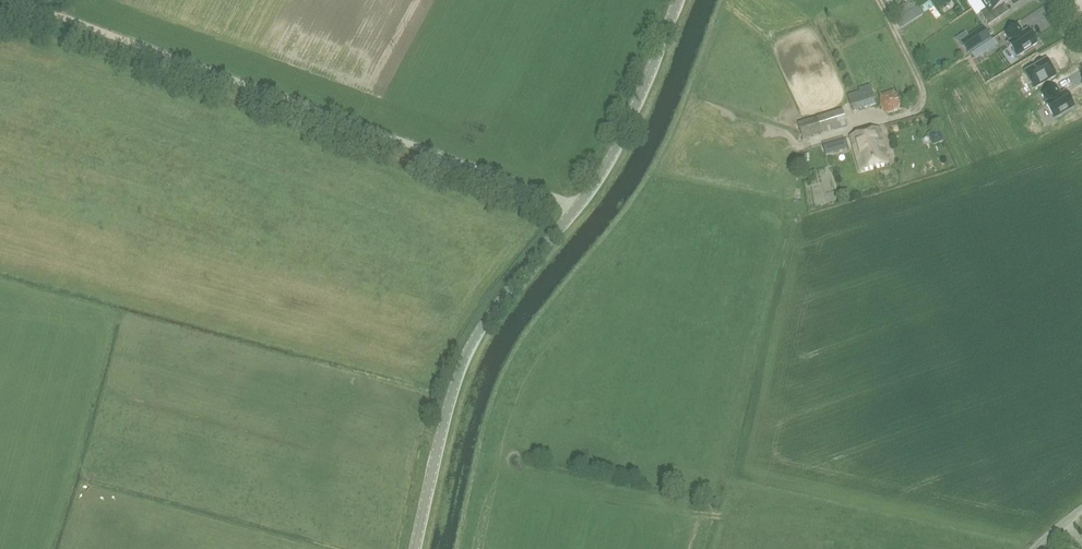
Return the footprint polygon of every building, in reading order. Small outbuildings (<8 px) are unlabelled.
[(896,4),(902,11),(914,1),(913,0),(902,0),(896,4)] [(949,0),(933,0),(939,10),(951,2),(949,0)] [(980,1),(986,10),(980,13),(988,26),(1002,17),(997,9),(1009,1),(1009,0),(982,0),(980,1)] [(1021,30),(1017,24),(1004,32),(1010,41),(1007,43),(1015,57),(1035,44),(1026,31),(1020,35),(1019,32),(1021,30)] [(964,47),(969,53),(991,39),(983,28),(969,38),(971,42),(964,47)] [(1058,76),(1047,61),(1027,75),(1037,90),(1058,76)] [(852,111),(876,104),(872,88),(847,94),(852,111)] [(1079,107),(1070,93),(1065,97),(1063,94),(1064,94),(1059,88),(1047,97),(1053,106),(1051,107),(1061,120),(1079,107)] [(882,94),(879,106),(888,114),(899,111),(901,100),(893,91),(882,94)] [(821,134),(847,126),(842,109),(816,116),(816,117),(798,123),(803,140),(821,134)] [(879,128),(864,132),(874,168),(888,164),(879,128)] [(943,142),(938,130),(927,135),(932,147),(943,142)] [(874,168),(864,132),(850,136),(860,171),(874,168)] [(843,138),(822,144),(825,154),(846,148),(843,138)] [(834,167),(821,168),(821,182),(834,181),(834,167)]
